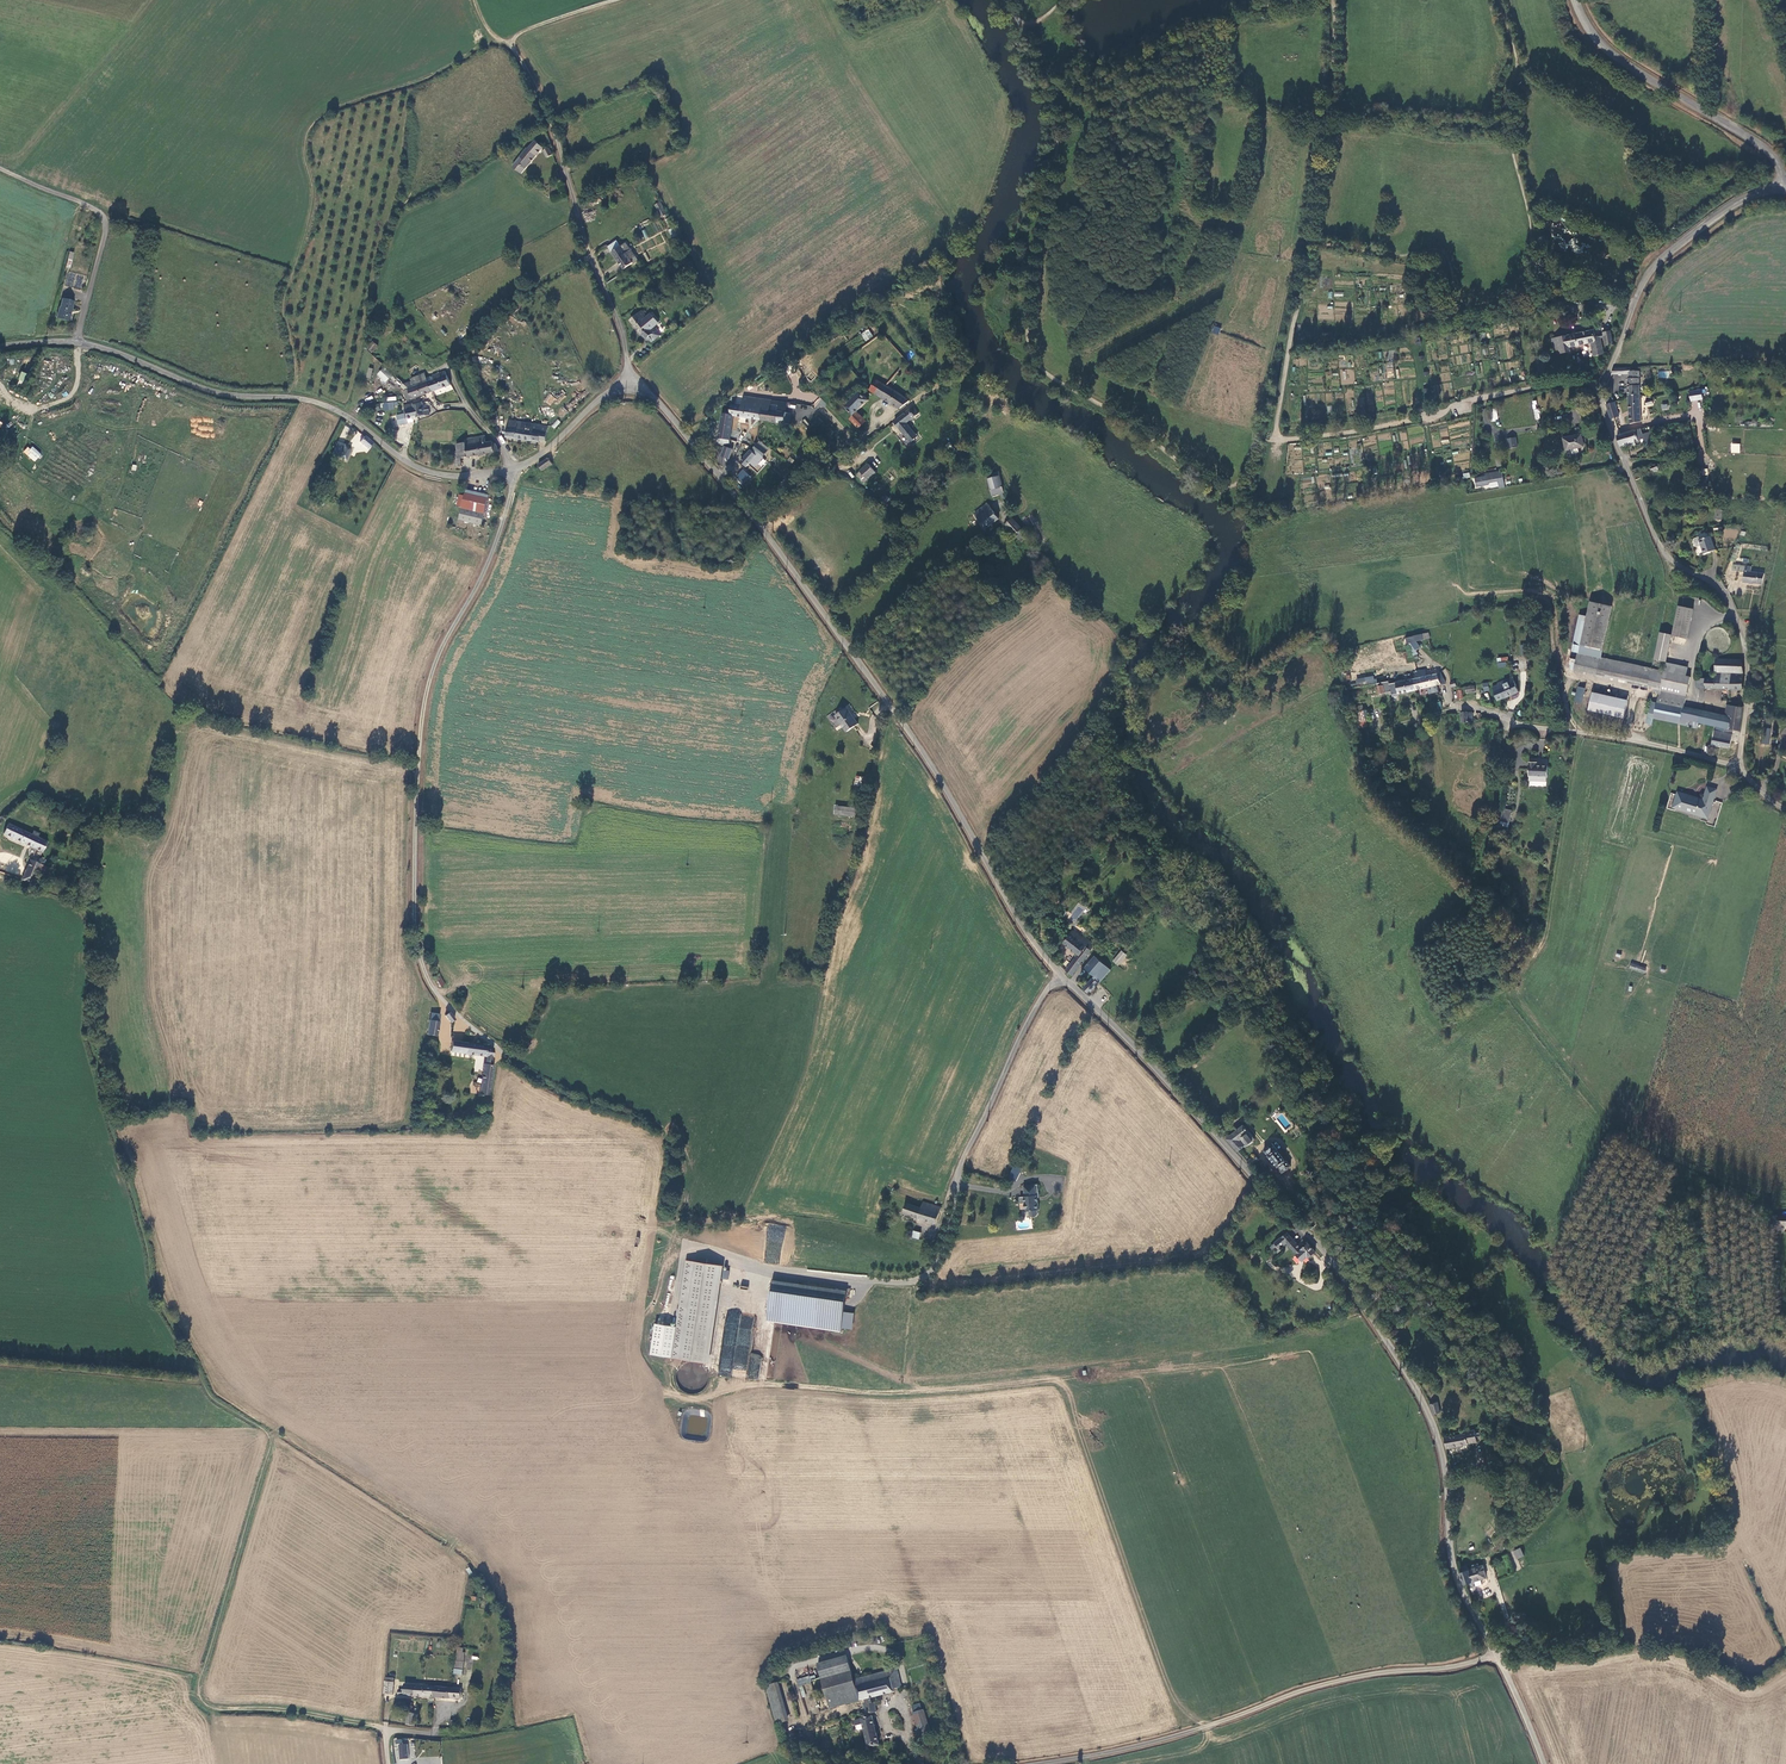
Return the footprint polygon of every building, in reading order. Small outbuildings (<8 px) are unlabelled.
[(523,174),(544,147),(536,140),(529,149),(528,148),(514,168),(523,174)] [(548,158),(554,154),(550,148),(544,151),(548,158)] [(660,201),(654,205),(661,217),(667,213),(660,201)] [(627,253),(619,240),(610,245),(624,268),(634,263),(635,264),(640,262),(633,250),(627,253)] [(68,322),(73,302),(62,299),(60,307),(57,318),(68,322)] [(659,299),(650,304),(651,307),(661,303),(659,299)] [(639,334),(652,344),(663,335),(656,327),(660,323),(651,313),(647,317),(642,311),(630,321),(639,334)] [(1222,329),(1215,326),(1212,333),(1220,336),(1222,329)] [(868,328),(860,334),(866,341),(873,336),(868,328)] [(1593,330),(1553,339),(1555,347),(1556,355),(1569,352),(1568,348),(1590,343),(1593,357),(1602,355),(1598,336),(1595,337),(1593,330)] [(1611,344),(1608,332),(1602,333),(1605,345),(1611,344)] [(373,353),(378,346),(373,341),(367,349),(373,353)] [(371,379),(374,369),(366,367),(363,377),(371,379)] [(1629,397),(1640,394),(1640,371),(1630,371),(1630,368),(1614,369),(1612,374),(1628,374),(1629,397)] [(1341,384),(1354,384),(1354,370),(1341,369),(1341,384)] [(390,378),(382,370),(377,374),(386,383),(390,378)] [(432,392),(451,385),(446,370),(432,375),(433,376),(434,380),(428,383),(432,392)] [(23,385),(26,373),(21,371),(18,383),(23,385)] [(426,378),(424,373),(411,378),(412,382),(406,384),(408,389),(428,382),(426,378)] [(870,391),(900,409),(910,401),(899,391),(887,384),(876,379),(870,391)] [(408,389),(412,400),(432,392),(428,383),(428,382),(408,389)] [(1701,382),(1689,385),(1689,394),(1702,393),(1701,382)] [(870,399),(861,390),(845,406),(853,414),(857,411),(870,399)] [(543,401),(550,406),(556,399),(549,393),(543,401)] [(1629,425),(1641,422),(1640,394),(1629,397),(1629,425)] [(735,416),(790,425),(792,412),(787,411),(771,409),(772,400),(743,396),(742,405),(731,404),(730,412),(733,414),(735,416)] [(780,401),(772,400),(771,409),(787,411),(788,402),(784,401),(784,399),(780,399),(780,401)] [(1535,421),(1540,420),(1539,408),(1537,409),(1536,400),(1532,401),(1535,421)] [(426,414),(423,401),(403,406),(405,414),(407,420),(408,420),(422,417),(421,416),(426,414)] [(394,406),(394,402),(384,403),(385,410),(395,409),(394,406)] [(1619,416),(1615,402),(1606,405),(1611,420),(1619,416)] [(894,422),(905,435),(912,430),(906,423),(916,416),(911,410),(894,422)] [(730,447),(735,416),(733,414),(730,412),(721,411),(716,445),(730,447)] [(866,421),(857,411),(853,414),(849,418),(858,428),(866,421)] [(407,420),(405,414),(397,416),(399,426),(408,424),(408,420),(407,420)] [(555,429),(560,421),(557,419),(551,427),(555,429)] [(812,426),(805,419),(802,422),(808,430),(812,426)] [(509,420),(507,428),(506,438),(540,443),(540,442),(546,443),(548,434),(549,426),(509,420)] [(1617,436),(1619,447),(1635,443),(1643,440),(1644,442),(1646,442),(1651,440),(1653,439),(1651,431),(1643,434),(1641,428),(1617,436)] [(917,437),(912,430),(905,435),(910,443),(917,437)] [(1581,434),(1562,438),(1565,451),(1584,447),(1581,434)] [(360,443),(368,450),(373,443),(365,436),(360,443)] [(487,443),(485,436),(465,439),(466,443),(457,445),(458,452),(453,452),(455,460),(461,459),(494,453),(492,442),(487,443)] [(1516,438),(1506,439),(1508,448),(1517,447),(1516,438)] [(351,448),(337,441),(331,454),(345,461),(351,448)] [(1731,443),(1731,453),(1740,453),(1740,443),(1731,443)] [(750,450),(739,462),(745,467),(749,463),(754,468),(762,459),(762,458),(767,452),(757,444),(752,450),(753,451),(752,452),(750,450)] [(24,452),(35,462),(42,454),(31,445),(24,452)] [(732,449),(723,447),(720,456),(729,459),(732,449)] [(543,471),(553,465),(548,458),(538,464),(543,471)] [(1638,474),(1645,471),(1647,474),(1652,472),(1651,468),(1659,465),(1656,459),(1648,460),(1641,462),(1640,461),(1632,465),(1635,475),(1638,474)] [(877,472),(869,462),(860,471),(868,480),(877,472)] [(743,486),(751,478),(743,469),(734,477),(743,486)] [(992,496),(1005,493),(999,471),(987,474),(992,496)] [(1486,476),(1487,482),(1498,480),(1499,487),(1505,486),(1502,472),(1486,475),(1486,476)] [(1486,476),(1475,478),(1476,487),(1488,485),(1487,482),(1486,476)] [(456,507),(462,508),(465,496),(459,495),(456,507)] [(465,495),(465,496),(462,508),(483,513),(486,500),(465,495)] [(999,519),(987,503),(973,513),(985,529),(999,519)] [(483,513),(462,508),(459,520),(480,526),(483,513)] [(1006,523),(1017,534),(1023,528),(1012,517),(1006,523)] [(1716,551),(1711,537),(1699,541),(1704,555),(1716,551)] [(1740,552),(1742,544),(1737,543),(1735,551),(1731,561),(1736,563),(1740,552)] [(1744,583),(1762,585),(1765,574),(1751,572),(1752,567),(1733,565),(1733,572),(1745,573),(1744,583)] [(1613,606),(1590,601),(1587,615),(1580,645),(1573,644),(1571,650),(1601,657),(1613,606)] [(1678,605),(1672,634),(1672,635),(1688,639),(1694,608),(1678,605)] [(1587,615),(1579,614),(1577,623),(1576,629),(1573,644),(1580,645),(1587,615)] [(1430,638),(1429,632),(1406,636),(1407,642),(1425,640),(1430,638)] [(1672,634),(1660,632),(1654,659),(1667,662),(1672,635),(1672,634)] [(1417,650),(1422,647),(1417,642),(1412,645),(1415,649),(1417,650)] [(1687,696),(1691,676),(1686,675),(1664,671),(1601,657),(1571,650),(1569,663),(1575,664),(1573,672),(1660,691),(1687,696)] [(1741,690),(1743,690),(1743,674),(1742,660),(1716,658),(1715,675),(1710,674),(1710,678),(1705,678),(1704,688),(1721,689),(1738,689),(1737,693),(1740,693),(1741,690)] [(1688,667),(1666,662),(1664,671),(1686,675),(1688,667)] [(1442,685),(1438,673),(1427,675),(1426,669),(1416,671),(1418,677),(1412,678),(1414,690),(1428,688),(1437,686),(1442,685)] [(1504,696),(1519,689),(1513,675),(1497,681),(1498,683),(1492,686),(1498,698),(1504,696)] [(1373,676),(1365,677),(1356,679),(1358,688),(1377,683),(1378,683),(1377,679),(1374,679),(1373,676)] [(1377,683),(1380,694),(1391,691),(1392,695),(1414,690),(1412,678),(1390,683),(1389,681),(1378,683),(1377,683)] [(1695,688),(1704,688),(1705,678),(1697,678),(1696,678),(1695,688)] [(1439,693),(1437,686),(1428,688),(1429,695),(1439,693)] [(1586,688),(1578,687),(1574,702),(1582,704),(1586,688)] [(1738,689),(1721,689),(1721,701),(1736,701),(1737,693),(1738,689)] [(1684,707),(1687,696),(1660,691),(1657,705),(1683,711),(1684,707)] [(1628,699),(1592,692),(1588,710),(1624,718),(1628,699)] [(1358,728),(1365,727),(1363,704),(1355,705),(1358,728)] [(1655,717),(1657,705),(1652,704),(1647,725),(1653,726),(1655,717)] [(1682,719),(1683,711),(1657,705),(1655,717),(1681,722),(1681,719),(1682,719)] [(1726,705),(1724,715),(1730,716),(1732,719),(1730,728),(1728,729),(1734,730),(1740,731),(1743,707),(1726,705)] [(1682,719),(1699,723),(1726,729),(1728,729),(1730,728),(1732,719),(1730,716),(1724,715),(1684,707),(1683,711),(1682,719)] [(847,732),(858,725),(846,709),(835,717),(847,732)] [(1461,723),(1473,723),(1473,712),(1460,712),(1461,723)] [(1680,726),(1698,729),(1699,723),(1682,719),(1681,719),(1681,722),(1680,726)] [(1770,744),(1771,728),(1762,727),(1761,744),(1770,744)] [(1725,732),(1715,730),(1712,744),(1731,749),(1733,733),(1725,732)] [(1528,759),(1528,774),(1528,778),(1547,778),(1547,774),(1548,774),(1548,763),(1537,762),(1537,760),(1528,759)] [(862,786),(864,777),(857,776),(855,785),(862,786)] [(1710,815),(1718,789),(1707,786),(1702,799),(1696,797),(1696,799),(1692,798),(1693,796),(1678,791),(1672,808),(1701,817),(1703,813),(1710,815)] [(857,808),(835,805),(834,814),(856,816),(857,808)] [(1509,823),(1512,810),(1503,808),(1500,821),(1509,823)] [(43,853),(47,843),(36,838),(31,835),(8,824),(3,834),(43,853)] [(33,854),(21,880),(31,884),(35,877),(40,865),(34,863),(37,856),(33,854)] [(50,869),(40,865),(35,877),(41,880),(42,876),(47,877),(50,869)] [(1082,937),(1074,930),(1063,944),(1077,956),(1065,971),(1071,976),(1095,945),(1084,935),(1082,937)] [(1121,950),(1112,961),(1118,966),(1127,955),(1121,950)] [(1093,976),(1099,981),(1110,969),(1096,956),(1085,968),(1088,971),(1093,976)] [(1647,968),(1631,963),(1629,969),(1636,971),(1639,972),(1645,974),(1647,968)] [(1093,976),(1088,971),(1085,975),(1090,980),(1093,976)] [(445,983),(438,974),(434,977),(436,981),(440,987),(445,983)] [(1090,980),(1082,988),(1088,993),(1099,981),(1093,976),(1090,980)] [(455,1019),(449,1012),(445,1015),(451,1022),(455,1019)] [(438,1021),(436,1021),(428,1020),(427,1036),(436,1037),(438,1021)] [(492,1045),(451,1039),(450,1051),(490,1057),(492,1045)] [(484,1063),(480,1093),(491,1095),(495,1064),(484,1063)] [(1259,1096),(1264,1102),(1278,1090),(1273,1084),(1259,1096)] [(1243,1126),(1226,1140),(1237,1152),(1244,1146),(1245,1147),(1248,1145),(1249,1146),(1254,1142),(1253,1140),(1255,1139),(1250,1132),(1250,1133),(1243,1126)] [(1276,1168),(1281,1174),(1283,1173),(1292,1167),(1287,1160),(1279,1151),(1280,1150),(1274,1142),(1264,1150),(1269,1157),(1270,1157),(1278,1167),(1276,1168)] [(1256,1154),(1246,1163),(1250,1167),(1259,1159),(1256,1154)] [(1016,1182),(1021,1168),(1013,1165),(1008,1179),(1016,1182)] [(1038,1184),(1024,1185),(1025,1196),(1020,1196),(1021,1203),(1025,1202),(1026,1208),(1028,1208),(1029,1210),(1030,1214),(1032,1216),(1037,1215),(1038,1213),(1038,1209),(1039,1209),(1038,1200),(1037,1200),(1037,1197),(1040,1197),(1038,1184)] [(903,1213),(936,1224),(942,1207),(924,1201),(922,1207),(907,1202),(903,1213)] [(1774,1215),(1773,1226),(1778,1226),(1780,1228),(1785,1228),(1785,1227),(1785,1216),(1774,1215)] [(1273,1244),(1278,1249),(1285,1243),(1301,1261),(1307,1256),(1309,1257),(1314,1252),(1307,1244),(1300,1250),(1286,1233),(1273,1244)] [(1273,1244),(1270,1246),(1276,1254),(1279,1251),(1278,1249),(1273,1244)] [(672,1358),(711,1363),(725,1265),(687,1259),(675,1341),(664,1340),(662,1356),(672,1357),(672,1358)] [(772,1290),(847,1301),(848,1290),(773,1279),(772,1290)] [(847,1301),(772,1290),(767,1320),(842,1331),(847,1301)] [(747,1377),(759,1379),(761,1355),(751,1354),(750,1369),(748,1369),(747,1377)] [(1469,1444),(1477,1443),(1475,1430),(1466,1431),(1466,1433),(1444,1437),(1446,1449),(1469,1445),(1469,1444)] [(1488,1553),(1483,1544),(1477,1547),(1482,1556),(1488,1553)] [(1520,1548),(1512,1551),(1516,1559),(1524,1556),(1520,1548)] [(1470,1570),(1464,1573),(1467,1584),(1490,1575),(1485,1563),(1481,1565),(1480,1562),(1473,1565),(1474,1568),(1470,1570)] [(458,1651),(457,1658),(464,1659),(465,1651),(458,1651)] [(831,1710),(861,1702),(855,1679),(848,1656),(819,1665),(831,1710)] [(903,1687),(898,1668),(855,1679),(861,1702),(870,1700),(872,1699),(895,1693),(895,1689),(903,1687)] [(812,1683),(810,1676),(798,1680),(800,1687),(812,1683)] [(790,1721),(779,1683),(766,1687),(778,1725),(790,1721)] [(400,1693),(435,1696),(436,1685),(406,1684),(406,1688),(400,1688),(400,1693)] [(435,1696),(463,1697),(463,1687),(436,1685),(435,1696)] [(924,1706),(923,1707),(914,1710),(927,1752),(937,1749),(924,1706)] [(409,1711),(408,1725),(416,1726),(417,1711),(409,1711)] [(874,1716),(855,1721),(857,1729),(859,1731),(864,1730),(869,1749),(881,1746),(874,1716)] [(400,1745),(401,1760),(409,1759),(408,1745),(400,1745)] [(937,1749),(927,1752),(930,1759),(943,1755),(941,1748),(937,1749)]
